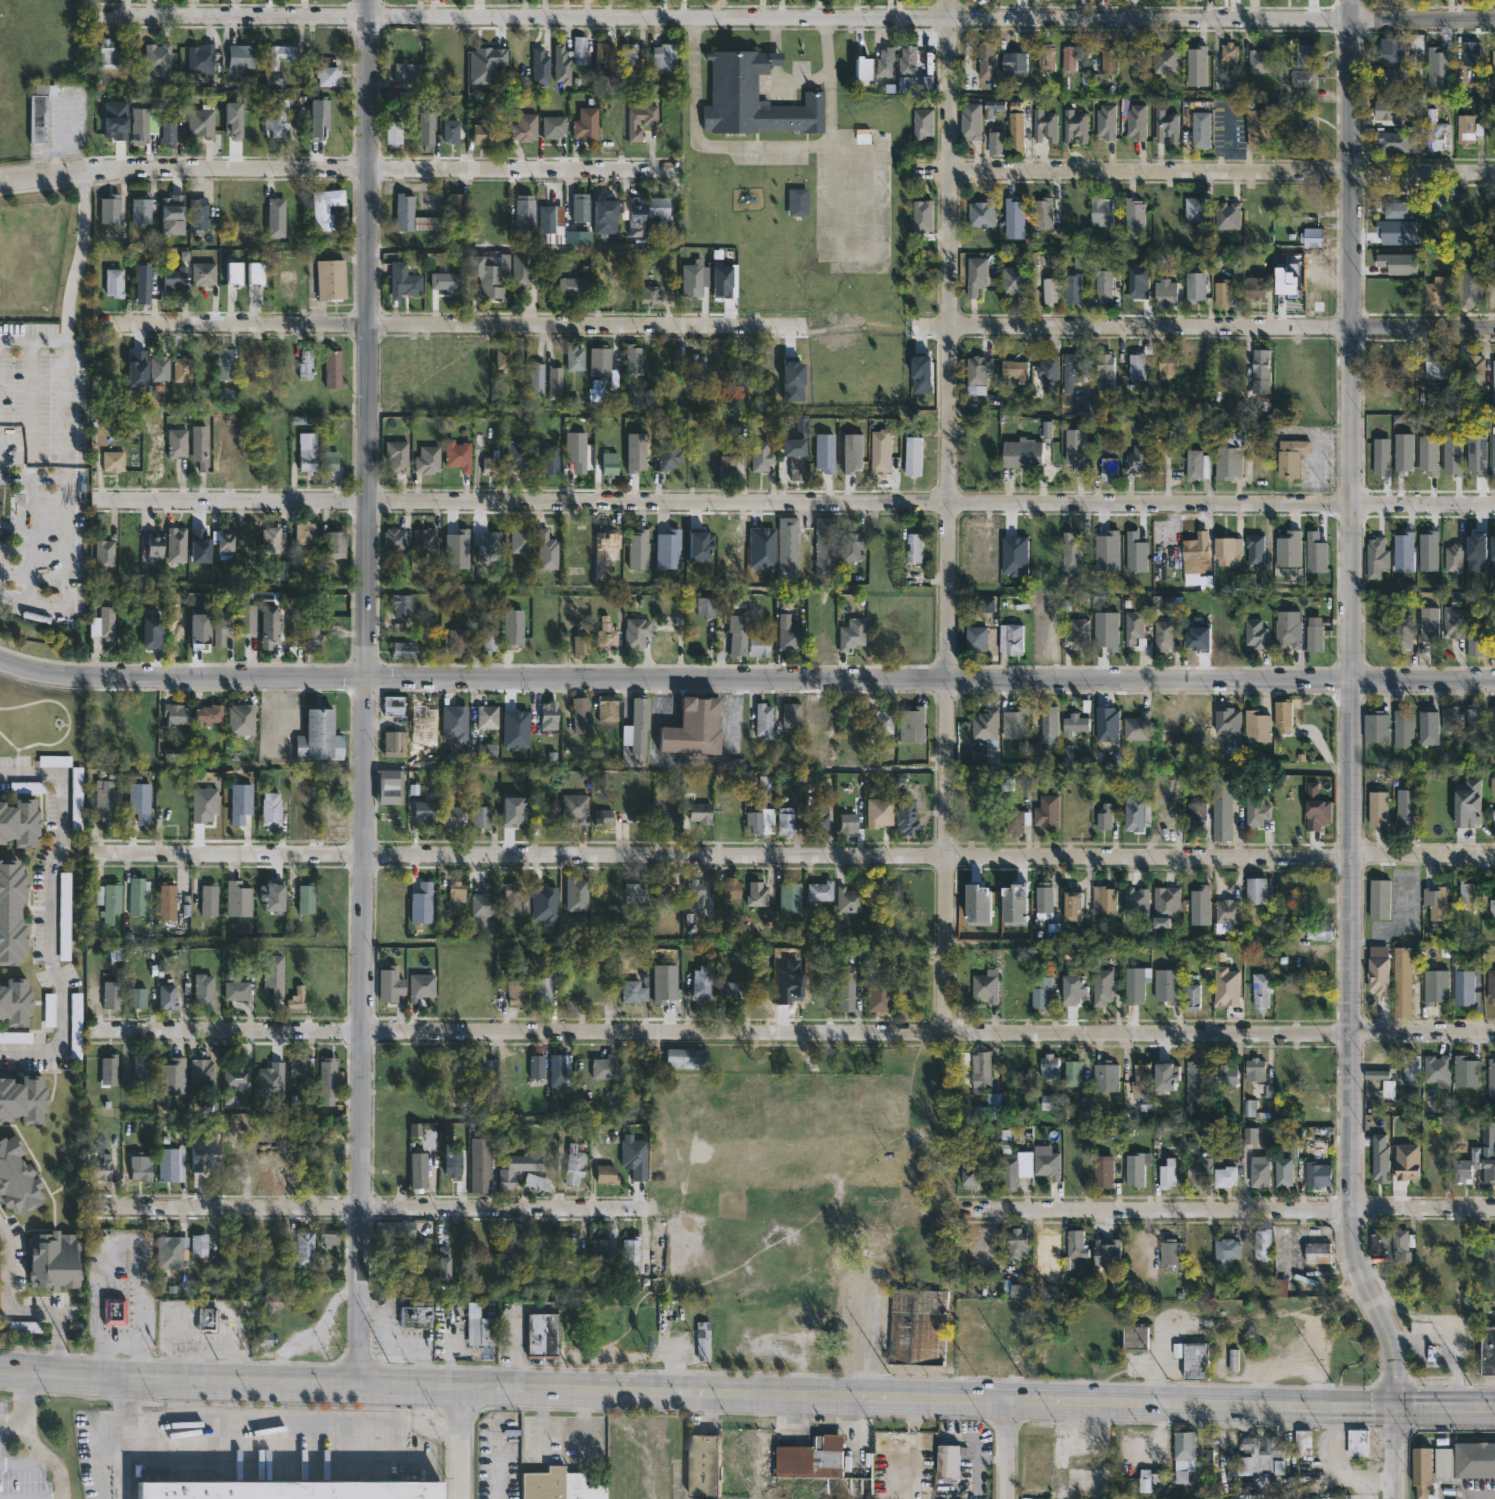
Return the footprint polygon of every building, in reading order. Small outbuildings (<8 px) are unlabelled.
[(565,33),(564,35),(568,35),(567,56),(570,56),(570,67),(555,67),(555,35),(558,35),(558,32),(565,33)] [(549,47),(549,68),(532,68),(533,34),(546,34),(546,47),(549,47)] [(588,57),(588,65),(577,64),(577,57),(575,57),(576,36),(589,37),(588,57)] [(110,38),(110,41),(114,41),(114,47),(121,47),(120,69),(99,69),(99,53),(96,53),(96,45),(99,45),(99,41),(103,41),(103,38),(110,38)] [(1207,39),(1207,81),(1183,81),(1183,42),(1198,42),(1198,44),(1201,44),(1201,39),(1207,39)] [(1232,40),(1232,44),(1237,44),(1236,65),(1220,65),(1220,43),(1225,43),(1225,40),(1232,40)] [(615,42),(615,74),(597,74),(598,41),(615,42)] [(640,43),(639,74),(625,73),(625,70),(622,70),(623,46),(625,46),(625,42),(640,43)] [(678,42),(677,74),(666,73),(666,69),(654,69),(654,45),(662,45),(662,42),(678,42)] [(1391,42),(1391,45),(1403,45),(1403,63),(1380,63),(1380,65),(1367,65),(1367,57),(1379,57),(1379,42),(1391,42)] [(1479,42),(1479,65),(1470,65),(1470,62),(1461,62),(1461,42),(1479,42)] [(171,43),(171,57),(171,70),(144,70),(144,44),(156,44),(156,46),(162,46),(162,43),(171,43)] [(993,43),(993,54),(996,54),(996,80),(978,80),(978,73),(976,73),(977,43),(993,43)] [(1313,45),(1313,49),(1316,49),(1316,61),(1313,61),(1313,66),(1296,66),(1296,43),(1313,43),(1313,45)] [(1449,43),(1448,73),(1441,73),(1441,71),(1435,71),(1436,46),(1441,46),(1441,43),(1449,43)] [(216,44),(216,73),(189,73),(190,46),(201,46),(201,49),(206,49),(206,44),(216,44)] [(1052,44),(1054,71),(1048,71),(1048,74),(1038,75),(1036,48),(1038,48),(1038,44),(1052,44)] [(1110,44),(1110,48),(1117,48),(1117,74),(1100,74),(1100,44),(1110,44)] [(256,68),(240,68),(240,75),(229,74),(230,45),(257,45),(256,68)] [(910,45),(910,46),(915,46),(916,77),(897,77),(897,57),(900,57),(900,48),(905,48),(905,45),(910,45)] [(295,54),(295,61),(287,61),(287,58),(279,58),(278,70),(270,70),(270,46),(296,46),(295,54)] [(893,77),(874,77),(874,58),(878,58),(878,49),(883,49),(883,46),(893,46),(893,77)] [(1087,47),(1086,61),(1075,60),(1075,72),(1061,71),(1062,46),(1087,47)] [(1162,46),(1162,50),(1167,50),(1168,47),(1178,47),(1178,74),(1152,73),(1153,46),(1162,46)] [(760,49),(760,53),(775,52),(778,52),(778,66),(776,66),(764,66),(764,75),(754,75),(755,101),(767,100),(767,106),(802,105),(802,91),(807,91),(808,86),(813,86),(813,89),(822,88),(823,132),(801,133),(801,130),(712,133),(713,130),(704,129),(704,106),(713,106),(713,58),(707,57),(707,51),(713,51),(713,49),(760,49)] [(1018,50),(1018,53),(1027,53),(1027,77),(1001,77),(1001,53),(1009,53),(1009,50),(1018,50)] [(1256,52),(1270,51),(1269,73),(1248,72),(1248,50),(1254,50),(1254,52),(1256,52)] [(517,53),(478,53),(478,88),(503,88),(503,71),(517,71),(517,53)] [(423,83),(423,64),(395,64),(395,83),(423,83)] [(341,83),(337,83),(337,86),(318,86),(318,78),(316,78),(316,66),(337,66),(337,70),(341,70),(341,83)] [(1393,69),(1393,77),(1404,77),(1404,80),(1416,80),(1416,89),(1406,89),(1406,97),(1375,97),(1375,77),(1381,77),(1381,69),(1393,69)] [(1316,89),(1290,89),(1290,70),(1316,71),(1316,89)] [(37,143),(28,142),(29,94),(33,94),(33,84),(55,84),(55,94),(47,94),(47,143),(37,143)] [(289,130),(286,130),(286,137),(272,137),(272,131),(264,131),(264,117),(277,118),(278,98),(289,99),(289,130)] [(1403,100),(1402,120),(1374,119),(1375,99),(1403,100)] [(104,101),(104,137),(114,137),(114,140),(128,140),(127,101),(104,101)] [(660,104),(660,123),(644,124),(645,119),(642,119),(642,123),(638,123),(638,127),(644,127),(643,140),(630,140),(631,108),(648,108),(648,103),(660,104)] [(979,103),(979,139),(970,139),(970,141),(965,141),(965,139),(962,139),(962,137),(959,137),(959,112),(961,112),(961,103),(979,103)] [(1115,105),(1115,140),(1101,140),(1101,135),(1095,135),(1095,110),(1099,110),(1099,105),(1115,105)] [(1145,105),(1145,140),(1131,140),(1131,135),(1125,136),(1125,109),(1130,109),(1130,105),(1145,105)] [(150,108),(150,109),(149,133),(149,139),(133,139),(133,134),(131,133),(131,123),(133,123),(133,114),(132,114),(132,107),(150,108)] [(598,107),(598,111),(601,112),(601,129),(598,129),(597,140),(589,140),(589,143),(584,143),(584,140),(580,140),(580,147),(572,147),(572,117),(576,117),(577,107),(598,107)] [(1435,108),(1436,113),(1435,113),(1436,121),(1435,121),(1435,123),(1450,124),(1450,132),(1443,132),(1443,151),(1432,151),(1432,152),(1429,152),(1426,151),(1426,108),(1435,108)] [(150,109),(158,109),(157,133),(149,133),(150,109)] [(215,109),(214,139),(205,139),(205,136),(196,136),(196,134),(189,134),(189,109),(215,109)] [(921,139),(912,139),(911,109),(931,109),(931,135),(921,135),(921,139)] [(1043,110),(1043,114),(1055,113),(1056,115),(1056,143),(1047,143),(1047,135),(1043,135),(1042,141),(1033,141),(1033,110),(1043,110)] [(1073,110),(1073,115),(1077,115),(1079,112),(1085,113),(1086,115),(1086,143),(1077,143),(1077,137),(1071,137),(1071,144),(1061,144),(1062,110),(1073,110)] [(1177,115),(1177,145),(1168,144),(1168,137),(1163,137),(1163,143),(1152,142),(1153,110),(1163,110),(1163,114),(1177,115)] [(1266,123),(1267,148),(1261,148),(1261,150),(1248,150),(1248,149),(1246,149),(1245,118),(1246,118),(1246,110),(1271,110),(1271,123),(1266,123)] [(1019,111),(1019,113),(1022,113),(1024,152),(1009,153),(1008,111),(1019,111)] [(1209,149),(1190,149),(1191,112),(1209,112),(1209,149)] [(1314,119),(1314,126),(1316,126),(1315,138),(1322,139),(1322,151),(1313,151),(1314,138),(1296,138),(1296,112),(1314,112),(1314,119)] [(534,138),(534,140),(520,141),(518,138),(514,138),(514,124),(519,124),(519,113),(539,113),(539,138),(534,138)] [(1474,121),(1473,142),(1465,142),(1465,145),(1459,145),(1459,142),(1456,142),(1457,114),(1474,114),(1474,121)] [(562,137),(545,137),(545,115),(569,115),(569,133),(564,133),(564,137),(562,137)] [(435,143),(420,143),(420,121),(436,119),(437,143),(435,143)] [(400,142),(400,146),(392,146),(392,143),(388,143),(388,120),(404,120),(404,142),(400,142)] [(176,137),(176,148),(169,148),(169,145),(162,145),(162,121),(176,121),(176,137)] [(451,121),(461,122),(461,143),(446,141),(446,122),(451,121)] [(480,143),(475,144),(474,123),(494,122),(495,143),(480,143)] [(998,153),(998,157),(990,157),(990,154),(986,154),(986,133),(1003,131),(1003,153),(998,153)] [(1415,134),(1414,153),(1386,152),(1386,155),(1377,155),(1378,145),(1373,144),(1374,132),(1415,134)] [(806,216),(786,216),(785,188),(806,187),(806,216)] [(329,210),(329,214),(333,214),(335,230),(316,232),(312,192),(344,189),(346,204),(328,206),(329,210)] [(410,192),(410,194),(417,194),(417,197),(419,197),(419,205),(416,205),(416,216),(445,216),(444,229),(397,230),(398,191),(410,192)] [(591,220),(574,220),(574,192),(591,192),(591,220)] [(536,193),(536,198),(537,198),(537,227),(518,227),(519,193),(536,193)] [(151,224),(145,224),(144,227),(139,227),(139,224),(132,224),(132,198),(137,198),(138,194),(146,194),(146,199),(151,199),(151,224)] [(162,198),(171,198),(171,194),(185,195),(184,234),(161,234),(162,198)] [(1102,194),(1102,198),(1110,197),(1111,225),(1090,226),(1089,194),(1102,194)] [(115,195),(115,198),(121,199),(121,225),(117,225),(117,227),(101,227),(102,198),(107,198),(107,195),(115,195)] [(465,195),(451,195),(451,215),(465,215),(465,195)] [(1122,195),(1142,195),(1143,223),(1138,224),(1138,234),(1122,234),(1122,195)] [(671,201),(671,216),(679,216),(679,214),(680,214),(680,228),(662,227),(662,216),(650,216),(650,227),(633,226),(633,215),(624,215),(624,201),(649,201),(649,196),(671,196),(671,201)] [(993,198),(993,226),(985,225),(985,223),(978,223),(978,225),(968,225),(968,202),(984,201),(984,196),(993,196),(993,198)] [(1051,229),(1032,229),(1032,199),(1039,199),(1039,196),(1051,196),(1051,229)] [(1205,222),(1184,222),(1184,197),(1205,196),(1205,222)] [(1488,196),(1494,197),(1494,228),(1487,227),(1488,196)] [(201,228),(201,232),(194,232),(194,229),(189,229),(190,199),(199,199),(199,197),(208,198),(208,228),(201,228)] [(268,198),(285,198),(285,237),(269,237),(268,198)] [(1003,198),(1003,237),(1023,237),(1023,198),(1003,198)] [(1403,198),(1403,201),(1411,201),(1411,218),(1382,218),(1383,201),(1395,201),(1396,198),(1403,198)] [(511,238),(486,238),(485,199),(510,199),(511,238)] [(930,199),(931,230),(911,230),(911,200),(921,200),(922,202),(924,202),(924,199),(930,199)] [(599,201),(599,233),(621,233),(621,202),(599,201)] [(1225,201),(1225,205),(1229,205),(1229,201),(1238,201),(1238,229),(1215,229),(1214,203),(1225,201)] [(558,232),(541,232),(541,205),(557,205),(558,232)] [(1418,243),(1381,243),(1381,229),(1376,229),(1376,221),(1418,221),(1418,243)] [(1322,227),(1322,233),(1324,233),(1324,241),(1322,241),(1322,246),(1302,246),(1302,241),(1299,241),(1299,232),(1303,232),(1303,227),(1322,227)] [(531,255),(530,289),(514,288),(515,273),(502,272),(501,284),(506,284),(506,297),(480,296),(481,275),(467,274),(468,255),(486,256),(486,259),(502,260),(502,253),(531,255)] [(1419,275),(1419,253),(1376,253),(1376,265),(1387,265),(1387,275),(1419,275)] [(987,255),(965,255),(964,296),(975,296),(975,286),(981,287),(982,271),(987,271),(987,255)] [(712,285),(712,265),(707,265),(707,258),(698,258),(698,265),(686,265),(686,296),(705,296),(705,285),(712,285)] [(333,299),(317,299),(317,261),(345,260),(346,299),(333,299)] [(408,260),(408,264),(421,264),(421,274),(424,274),(424,294),(405,294),(405,291),(392,291),(394,260),(408,260)] [(205,283),(194,283),(194,261),(218,262),(218,283),(205,283)] [(148,303),(136,303),(138,263),(150,264),(148,303)] [(227,263),(242,263),(242,286),(237,286),(237,284),(228,284),(227,263)] [(249,263),(264,263),(264,286),(258,286),(258,283),(249,284),(249,263)] [(1113,265),(1113,274),(1120,274),(1120,285),(1111,285),(1110,303),(1096,303),(1096,299),(1095,299),(1095,275),(1092,275),(1092,265),(1113,265)] [(164,271),(179,271),(179,266),(188,266),(188,282),(184,282),(184,292),(164,292),(164,271)] [(451,266),(451,272),(464,272),(464,294),(452,294),(452,292),(448,292),(448,288),(432,288),(433,272),(438,272),(438,266),(451,266)] [(737,266),(737,287),(735,287),(735,296),(715,296),(715,266),(737,266)] [(1481,267),(1480,304),(1470,303),(1470,308),(1453,306),(1454,271),(1461,271),(1461,266),(1481,267)] [(1026,281),(1026,294),(1015,294),(1015,290),(1012,290),(1012,295),(1002,295),(1002,267),(1026,267),(1026,281)] [(123,298),(113,298),(113,296),(106,296),(106,269),(124,269),(123,298)] [(282,302),(300,302),(300,270),(282,270),(282,302)] [(1204,298),(1204,304),(1187,304),(1187,298),(1185,298),(1184,271),(1204,271),(1204,298)] [(1074,303),(1063,303),(1063,274),(1080,272),(1080,302),(1074,303)] [(1450,288),(1450,291),(1452,291),(1452,306),(1444,306),(1444,308),(1435,308),(1436,310),(1423,308),(1423,282),(1432,282),(1432,275),(1450,275),(1450,288)] [(585,293),(585,297),(573,297),(573,294),(561,294),(561,276),(591,276),(591,293),(585,293)] [(1049,303),(1043,304),(1042,277),(1058,276),(1059,301),(1049,302),(1049,303)] [(1259,296),(1259,299),(1252,299),(1252,297),(1243,297),(1244,276),(1265,276),(1265,297),(1259,296)] [(1168,277),(1169,281),(1176,281),(1176,302),(1154,303),(1153,281),(1159,281),(1159,277),(1168,277)] [(1230,284),(1231,305),(1214,304),(1213,281),(1219,281),(1219,278),(1230,278),(1230,284)] [(632,282),(632,302),(622,302),(622,305),(610,304),(610,302),(608,302),(607,295),(608,295),(608,284),(628,284),(628,282),(632,282)] [(663,297),(662,303),(655,303),(655,306),(650,306),(650,302),(643,302),(644,285),(663,286),(663,297)] [(510,348),(513,348),(512,367),(498,367),(499,348),(501,348),(501,342),(510,342),(510,348)] [(638,342),(639,347),(644,346),(647,374),(631,375),(629,343),(638,342)] [(610,343),(610,347),(614,347),(615,375),(594,376),(593,347),(600,347),(600,344),(610,343)] [(580,344),(580,346),(586,346),(587,369),(569,369),(569,345),(580,344)] [(1380,359),(1375,359),(1375,344),(1398,344),(1398,359),(1380,359)] [(340,345),(340,349),(343,349),(343,378),(349,378),(349,387),(327,388),(327,349),(331,349),(331,345),(340,345)] [(308,351),(312,350),(313,378),(299,379),(298,363),(301,363),(300,347),(308,346),(308,351)] [(225,347),(225,349),(232,349),(233,380),(215,380),(214,349),(219,349),(219,347),(225,347)] [(1267,393),(1251,393),(1252,348),(1268,349),(1267,393)] [(146,349),(146,385),(125,385),(125,357),(134,357),(134,349),(146,349)] [(654,374),(663,374),(663,349),(654,349),(654,374)] [(1110,350),(1110,355),(1113,355),(1113,388),(1104,388),(1104,391),(1098,391),(1098,388),(1095,388),(1095,352),(1102,353),(1102,349),(1110,350)] [(242,372),(257,373),(257,350),(243,350),(242,372)] [(1438,350),(1438,352),(1451,352),(1451,363),(1447,363),(1447,369),(1444,369),(1444,377),(1425,377),(1425,352),(1431,352),(1431,350),(1438,350)] [(709,355),(708,381),(706,381),(706,388),(699,388),(699,381),(691,380),(692,352),(700,353),(700,355),(709,355)] [(1081,381),(1062,381),(1062,352),(1081,353),(1081,381)] [(1144,380),(1127,380),(1127,353),(1144,352),(1144,380)] [(782,354),(812,353),(813,408),(783,408),(782,354)] [(1176,378),(1157,378),(1157,353),(1176,354),(1176,378)] [(755,366),(754,386),(733,385),(734,367),(739,367),(740,354),(749,355),(749,365),(755,366)] [(1481,354),(1481,358),(1484,358),(1483,393),(1466,392),(1467,357),(1469,357),(1469,354),(1481,354)] [(978,355),(984,356),(984,357),(990,357),(990,371),(985,371),(985,385),(965,385),(965,357),(971,357),(971,355),(978,355)] [(1057,355),(1057,384),(1038,384),(1038,375),(1035,375),(1035,365),(1038,365),(1037,359),(1045,359),(1045,357),(1048,357),(1048,355),(1057,355)] [(166,356),(166,358),(169,358),(169,381),(151,381),(152,358),(159,358),(159,356),(166,356)] [(188,356),(188,358),(192,358),(192,382),(173,382),(173,358),(182,358),(182,356),(188,356)] [(1011,360),(1026,361),(1026,382),(1016,382),(1016,377),(1000,377),(1000,359),(1011,360)] [(761,381),(774,381),(775,361),(761,361),(761,381)] [(547,395),(533,395),(533,364),(547,363),(547,395)] [(565,364),(564,399),(550,399),(551,366),(565,364)] [(658,421),(658,434),(677,434),(677,421),(658,421)] [(208,426),(207,472),(199,472),(199,461),(191,461),(192,426),(208,426)] [(865,428),(864,466),(866,466),(866,470),(863,470),(863,478),(840,477),(842,434),(851,435),(852,427),(865,428)] [(1064,428),(1082,429),(1081,465),(1070,465),(1070,461),(1063,461),(1064,428)] [(174,459),(167,459),(167,429),(188,429),(187,456),(177,456),(177,459),(174,459)] [(872,431),(880,431),(880,429),(891,429),(891,473),(872,473),(872,431)] [(1240,433),(1240,447),(1242,447),(1241,476),(1234,476),(1233,480),(1214,480),(1215,437),(1224,437),(1225,432),(1240,433)] [(318,470),(313,470),(313,474),(306,474),(306,471),(299,471),(299,433),(317,433),(318,470)] [(1394,433),(1413,433),(1413,471),(1394,471),(1394,433)] [(815,434),(835,434),(835,475),(823,475),(823,471),(821,471),(821,468),(815,468),(815,434)] [(1419,436),(1438,436),(1438,472),(1418,472),(1419,436)] [(1443,436),(1461,436),(1461,473),(1443,473),(1443,436)] [(1467,436),(1486,436),(1487,475),(1467,475),(1467,436)] [(574,437),(595,438),(595,449),(600,450),(599,475),(594,475),(594,478),(583,478),(583,465),(574,465),(574,437)] [(922,437),(921,477),(905,477),(906,437),(922,437)] [(457,443),(464,444),(464,441),(474,441),(472,474),(464,473),(464,467),(447,467),(448,438),(457,439),(457,443)] [(716,439),(714,479),(702,479),(701,470),(692,469),(693,444),(702,445),(702,438),(716,439)] [(521,439),(521,441),(528,441),(528,448),(532,448),(532,461),(529,461),(529,464),(521,464),(521,468),(518,468),(518,469),(509,469),(509,439),(521,439)] [(635,439),(653,439),(653,477),(635,477),(635,439)] [(782,455),(781,455),(781,439),(804,439),(804,455),(782,455)] [(1372,439),(1389,439),(1389,453),(1389,475),(1372,475),(1372,439)] [(772,440),(771,451),(777,451),(777,464),(771,464),(771,470),(764,470),(764,472),(754,472),(754,440),(772,440)] [(1040,462),(1040,464),(1028,463),(1028,467),(1000,467),(1000,440),(1041,441),(1040,462)] [(1310,440),(1310,453),(1298,453),(1298,477),(1291,477),(1291,481),(1284,480),(1284,477),(1276,477),(1277,440),(1310,440)] [(410,441),(410,473),(402,473),(402,470),(401,470),(401,473),(391,473),(391,459),(387,459),(387,441),(410,441)] [(674,441),(674,443),(677,443),(677,445),(680,445),(680,451),(683,451),(683,461),(679,461),(679,466),(673,467),(673,469),(669,469),(669,471),(659,472),(659,441),(674,441)] [(1140,469),(1139,476),(1130,476),(1130,473),(1124,473),(1124,454),(1126,454),(1126,451),(1132,451),(1132,444),(1148,444),(1148,469),(1140,469)] [(436,471),(436,473),(416,471),(416,457),(421,457),(422,445),(442,445),(441,471),(436,471)] [(547,477),(545,477),(545,445),(561,445),(561,473),(553,473),(553,477),(547,477)] [(586,449),(569,449),(569,476),(586,476),(586,449)] [(733,450),(733,455),(738,455),(738,474),(732,475),(732,479),(723,479),(723,455),(724,455),(724,450),(733,450)] [(1207,475),(1207,478),(1193,479),(1193,481),(1185,481),(1185,450),(1201,450),(1201,454),(1208,454),(1207,475)] [(119,471),(119,473),(108,473),(108,471),(102,471),(102,451),(124,451),(124,471),(119,471)] [(322,451),(338,451),(338,471),(322,471),(322,451)] [(616,474),(616,477),(609,477),(609,475),(605,475),(605,452),(621,452),(620,474),(616,474)] [(1114,480),(1114,485),(1104,485),(1104,481),(1099,481),(1099,457),(1117,457),(1116,480),(1114,480)] [(502,458),(484,458),(484,476),(502,476),(502,458)] [(796,516),(796,528),(797,528),(797,532),(795,532),(795,543),(797,543),(796,561),(797,561),(797,566),(795,566),(796,577),(775,577),(775,516),(796,516)] [(835,516),(835,578),(814,578),(814,551),(813,551),(813,543),(814,543),(814,531),(813,531),(813,528),(814,528),(814,517),(835,516)] [(314,523),(314,544),(295,543),(296,523),(300,523),(300,521),(309,521),(309,523),(314,523)] [(746,524),(773,524),(773,565),(746,565),(746,524)] [(524,525),(524,527),(533,527),(533,549),(513,549),(513,525),(524,525)] [(186,527),(186,562),(167,562),(167,527),(176,527),(176,529),(178,527),(186,527)] [(213,561),(213,535),(208,535),(208,527),(191,527),(191,561),(213,561)] [(279,554),(262,554),(262,529),(267,529),(267,527),(280,527),(280,554),(279,554)] [(408,530),(407,550),(386,549),(386,530),(388,530),(388,527),(400,527),(400,529),(408,530)] [(468,527),(469,567),(445,567),(444,533),(456,532),(456,527),(468,527)] [(538,568),(538,527),(547,527),(547,538),(557,537),(558,567),(538,568)] [(649,528),(647,569),(627,569),(628,534),(633,535),(633,527),(649,528)] [(680,527),(678,567),(656,567),(657,532),(670,532),(670,527),(680,527)] [(438,528),(438,548),(416,547),(416,529),(438,528)] [(1198,573),(1198,575),(1211,575),(1211,587),(1210,587),(1210,589),(1199,590),(1199,584),(1197,584),(1197,587),(1184,588),(1183,573),(1182,573),(1180,539),(1196,538),(1195,528),(1207,528),(1209,569),(1204,570),(1204,572),(1198,573)] [(233,529),(232,555),(217,554),(218,529),(233,529)] [(687,529),(715,529),(715,547),(708,547),(708,557),(701,557),(701,560),(687,560),(687,529)] [(1116,529),(1116,568),(1092,568),(1092,535),(1105,535),(1105,529),(1116,529)] [(1297,564),(1298,529),(1285,529),(1285,536),(1273,536),(1273,564),(1297,564)] [(1303,529),(1303,569),(1324,569),(1324,542),(1316,542),(1316,529),(1303,529)] [(345,558),(326,558),(326,531),(335,531),(335,530),(341,530),(341,531),(345,531),(345,558)] [(620,531),(593,530),(592,577),(603,577),(603,564),(610,565),(610,558),(617,558),(617,547),(620,547),(620,531)] [(1134,540),(1145,540),(1146,568),(1123,569),(1123,530),(1134,530),(1134,540)] [(163,533),(162,559),(147,559),(148,532),(150,532),(150,531),(153,531),(153,533),(163,533)] [(858,531),(858,534),(865,534),(864,548),(858,548),(858,560),(839,562),(839,534),(845,534),(845,531),(858,531)] [(1073,531),(1072,536),(1081,536),(1079,579),(1071,579),(1072,571),(1061,571),(1061,531),(1073,531)] [(1395,532),(1396,570),(1414,570),(1413,532),(1395,532)] [(921,533),(920,563),(905,562),(906,533),(921,533)] [(1418,533),(1418,569),(1437,569),(1437,533),(1418,533)] [(1264,534),(1264,566),(1246,566),(1246,558),(1242,558),(1243,542),(1245,542),(1245,538),(1252,538),(1252,534),(1264,534)] [(998,535),(1026,535),(1026,574),(1010,573),(1010,570),(998,570),(998,535)] [(1466,536),(1466,571),(1487,572),(1488,536),(1466,536)] [(1236,556),(1236,565),(1217,565),(1217,558),(1213,558),(1213,537),(1240,537),(1240,556),(1236,556)] [(1386,537),(1386,566),(1382,566),(1382,578),(1369,578),(1369,543),(1372,542),(1372,539),(1376,539),(1376,537),(1386,537)] [(486,538),(509,538),(509,567),(481,567),(481,552),(486,552),(486,538)] [(114,540),(114,570),(95,570),(95,540),(114,540)] [(1298,576),(1298,568),(1314,568),(1314,543),(1284,543),(1284,576),(1298,576)] [(1461,572),(1444,572),(1444,547),(1450,547),(1450,545),(1453,545),(1453,543),(1462,543),(1461,572)] [(742,547),(742,571),(722,570),(720,550),(733,550),(733,547),(742,547)] [(414,594),(413,617),(394,617),(394,606),(390,606),(390,595),(414,594)] [(709,615),(694,615),(694,597),(714,597),(714,614),(709,615)] [(114,606),(113,645),(106,645),(106,642),(103,642),(103,637),(99,637),(99,636),(99,617),(99,606),(114,606)] [(258,606),(258,637),(240,636),(240,606),(258,606)] [(278,606),(277,615),(279,615),(279,645),(272,645),(271,649),(260,649),(261,606),(278,606)] [(1451,606),(1451,608),(1462,608),(1462,637),(1442,637),(1443,606),(1451,606)] [(503,608),(522,607),(523,649),(504,650),(503,608)] [(1438,607),(1438,644),(1426,644),(1426,641),(1420,641),(1420,607),(1438,607)] [(192,608),(192,650),(213,650),(213,608),(192,608)] [(1055,613),(1055,649),(1040,649),(1040,645),(1031,645),(1031,609),(1045,609),(1045,613),(1055,613)] [(234,629),(234,634),(226,634),(226,646),(215,646),(216,611),(235,612),(234,629)] [(1092,612),(1115,611),(1115,649),(1105,649),(1104,643),(1093,643),(1092,612)] [(1127,611),(1127,648),(1146,648),(1146,611),(1127,611)] [(745,640),(744,655),(740,654),(739,659),(726,658),(728,633),(726,633),(728,614),(746,616),(744,640),(745,640)] [(611,615),(611,622),(613,622),(613,626),(615,626),(615,630),(618,630),(619,648),(607,648),(607,645),(598,645),(597,630),(603,630),(603,615),(611,615)] [(145,616),(164,616),(164,646),(145,646),(145,616)] [(1321,623),(1320,625),(1322,625),(1322,651),(1305,651),(1306,625),(1307,625),(1307,616),(1321,617),(1321,623)] [(89,617),(99,617),(99,636),(89,636),(89,617)] [(654,620),(654,636),(647,636),(646,647),(644,647),(644,650),(633,650),(633,647),(627,648),(628,618),(647,618),(647,620),(654,620)] [(847,618),(865,618),(865,645),(856,645),(856,648),(848,648),(848,651),(839,651),(839,626),(847,626),(847,618)] [(1405,647),(1394,648),(1393,619),(1411,618),(1411,647),(1405,647)] [(1087,619),(1087,647),(1078,647),(1078,650),(1068,650),(1069,646),(1062,646),(1062,635),(1068,636),(1068,619),(1087,619)] [(1261,619),(1261,626),(1266,626),(1268,629),(1268,632),(1270,632),(1269,649),(1253,649),(1253,645),(1244,645),(1245,619),(1261,619)] [(1301,620),(1300,649),(1290,649),(1291,643),(1285,644),(1285,649),(1274,648),(1274,619),(1301,620)] [(1165,651),(1153,651),(1153,621),(1173,621),(1173,648),(1165,648),(1165,651)] [(1209,649),(1209,621),(1181,621),(1181,645),(1193,645),(1193,649),(1209,649)] [(321,624),(320,651),(315,650),(315,654),(306,654),(307,624),(321,624)] [(499,628),(498,649),(490,649),(490,653),(482,652),(484,624),(493,624),(493,628),(499,628)] [(802,624),(803,650),(791,650),(791,649),(777,650),(776,625),(802,624)] [(1022,624),(1022,656),(1006,656),(1006,651),(999,651),(998,624),(1022,624)] [(985,644),(985,650),(979,650),(978,652),(964,652),(965,626),(986,627),(985,644)] [(471,658),(449,658),(448,628),(470,628),(471,658)] [(585,631),(585,635),(591,635),(591,654),(584,654),(584,657),(576,657),(575,635),(579,635),(578,631),(585,631)] [(665,631),(665,635),(675,635),(674,655),(657,655),(658,631),(665,631)] [(1483,631),(1482,655),(1466,655),(1466,631),(1483,631)] [(756,656),(746,656),(746,633),(767,633),(767,656),(756,656)] [(413,642),(412,659),(390,658),(391,641),(413,642)] [(644,694),(644,697),(649,697),(648,729),(646,729),(645,746),(621,745),(622,724),(631,725),(632,697),(636,697),(636,694),(644,694)] [(690,697),(717,697),(716,728),(719,728),(719,753),(658,752),(659,725),(680,726),(680,709),(678,709),(678,694),(691,695),(690,697)] [(1261,765),(1242,765),(1242,694),(1260,694),(1261,765)] [(395,715),(383,715),(383,696),(406,696),(406,715),(395,715)] [(590,735),(573,734),(574,696),(590,697),(590,735)] [(619,719),(601,719),(601,696),(619,696),(619,719)] [(1289,699),(1289,701),(1291,701),(1290,728),(1279,729),(1279,727),(1273,727),(1273,701),(1281,701),(1281,699),(1289,699)] [(559,701),(558,722),(551,721),(551,729),(543,729),(544,703),(550,703),(550,701),(559,701)] [(763,703),(763,705),(770,705),(770,739),(760,739),(760,735),(753,735),(753,702),(763,703)] [(193,706),(193,724),(169,724),(169,717),(165,717),(165,703),(185,703),(185,706),(193,706)] [(245,733),(230,733),(230,707),(233,707),(233,705),(257,703),(256,733),(245,733)] [(412,703),(411,740),(423,740),(423,744),(439,744),(439,709),(425,708),(425,704),(412,703)] [(798,728),(780,728),(780,703),(799,703),(798,728)] [(221,704),(221,721),(213,721),(213,726),(207,726),(206,722),(198,722),(198,706),(207,706),(207,704),(221,704)] [(442,704),(470,704),(469,739),(457,739),(457,735),(442,735),(442,704)] [(1477,704),(1477,708),(1480,708),(1481,730),(1466,731),(1465,708),(1467,708),(1467,704),(1477,704)] [(500,729),(479,730),(479,705),(500,705),(500,729)] [(1457,730),(1440,730),(1440,707),(1457,705),(1457,730)] [(1056,706),(1056,731),(1054,731),(1054,737),(1044,737),(1044,730),(1040,730),(1040,706),(1056,706)] [(1199,728),(1199,707),(1185,707),(1185,728),(1199,728)] [(1235,707),(1217,707),(1217,742),(1235,742),(1235,707)] [(333,735),(343,735),(343,759),(296,759),(296,735),(306,735),(306,708),(333,708),(333,735)] [(808,708),(832,709),(832,739),(808,738),(808,708)] [(901,745),(926,745),(926,708),(901,708),(901,745)] [(1004,739),(1029,739),(1029,708),(1004,708),(1004,739)] [(997,709),(996,747),(983,747),(983,740),(970,740),(970,716),(976,717),(977,713),(986,713),(986,709),(997,709)] [(530,710),(529,745),(503,745),(503,710),(530,710)] [(892,710),(892,733),(870,733),(870,710),(877,710),(877,711),(880,711),(880,710),(892,710)] [(1148,739),(1123,739),(1123,717),(1135,717),(1135,715),(1139,715),(1139,711),(1148,711),(1148,739)] [(1078,712),(1078,717),(1087,717),(1087,731),(1071,731),(1071,736),(1061,736),(1061,717),(1068,717),(1068,712),(1078,712)] [(1412,712),(1393,712),(1393,748),(1412,748),(1412,712)] [(1438,743),(1418,743),(1417,713),(1437,712),(1438,743)] [(1363,714),(1363,742),(1388,742),(1388,714),(1363,714)] [(407,730),(407,756),(381,756),(380,750),(382,750),(382,748),(380,748),(380,738),(383,738),(383,730),(407,730)] [(500,758),(500,745),(479,745),(479,758),(500,758)] [(405,770),(407,770),(406,804),(379,804),(379,769),(405,770)] [(1232,841),(1212,841),(1212,775),(1231,775),(1232,841)] [(1457,827),(1457,785),(1466,785),(1466,779),(1479,780),(1479,798),(1484,798),(1483,811),(1478,811),(1478,827),(1457,827)] [(116,780),(115,793),(124,793),(124,802),(120,802),(118,823),(115,823),(115,825),(105,824),(105,822),(103,822),(103,807),(99,806),(98,788),(102,788),(102,784),(105,784),(105,780),(116,780)] [(149,825),(150,784),(129,783),(128,813),(136,813),(136,825),(149,825)] [(252,814),(252,785),(231,785),(230,826),(244,826),(245,814),(252,814)] [(652,786),(652,816),(646,816),(646,819),(633,819),(633,814),(631,814),(631,795),(643,795),(643,787),(652,786)] [(194,788),(221,787),(221,812),(215,812),(215,823),(195,823),(194,788)] [(1396,790),(1415,790),(1415,828),(1396,828),(1396,790)] [(591,791),(591,824),(579,824),(580,817),(575,817),(575,822),(565,822),(565,794),(582,794),(582,791),(591,791)] [(283,798),(283,826),(278,826),(277,829),(268,829),(268,825),(264,825),(266,792),(282,792),(282,798),(283,798)] [(1138,794),(1138,796),(1143,796),(1143,801),(1149,801),(1149,827),(1143,827),(1143,832),(1123,830),(1124,796),(1133,796),(1133,793),(1138,794)] [(1387,830),(1387,793),(1368,793),(1368,830),(1387,830)] [(1269,817),(1269,818),(1262,818),(1262,825),(1255,825),(1255,827),(1245,827),(1245,794),(1264,795),(1264,805),(1269,805),(1269,817)] [(504,796),(525,796),(525,824),(504,824),(504,796)] [(1051,832),(1051,836),(1042,836),(1042,832),(1038,832),(1038,796),(1056,796),(1056,832),(1051,832)] [(5,845),(0,845),(0,802),(5,802),(5,807),(13,807),(13,798),(35,799),(34,810),(38,810),(38,819),(40,819),(39,836),(35,836),(34,847),(13,847),(13,840),(5,839),(5,845)] [(913,798),(912,823),(916,823),(916,831),(912,831),(912,835),(901,835),(901,832),(896,832),(896,824),(894,824),(896,798),(913,798)] [(1298,815),(1300,816),(1300,837),(1284,838),(1283,816),(1285,816),(1285,799),(1297,799),(1298,815)] [(439,801),(439,823),(418,822),(418,828),(411,828),(411,807),(416,807),(416,801),(439,801)] [(714,803),(714,824),(701,824),(701,821),(691,821),(691,803),(714,803)] [(1100,832),(1096,832),(1096,813),(1101,813),(1101,803),(1110,803),(1110,830),(1100,830),(1100,832)] [(1196,829),(1187,829),(1187,803),(1205,803),(1206,827),(1196,827),(1196,829)] [(560,827),(560,805),(546,805),(546,827),(560,827)] [(459,825),(459,829),(446,829),(446,826),(443,826),(443,806),(465,806),(464,825),(459,825)] [(827,813),(826,829),(821,829),(820,833),(813,833),(813,829),(809,829),(809,806),(822,806),(822,813),(827,813)] [(482,827),(471,827),(471,807),(493,807),(493,827),(482,827)] [(1014,809),(1014,810),(1029,812),(1029,824),(1023,824),(1023,834),(1019,834),(1019,837),(1010,837),(1010,833),(1005,833),(1004,811),(1014,809)] [(680,811),(680,829),(658,828),(658,810),(680,811)] [(875,810),(883,811),(883,832),(866,834),(866,832),(865,832),(865,811),(875,810)] [(614,811),(596,811),(597,829),(615,828),(614,811)] [(760,811),(760,833),(750,833),(750,830),(744,829),(744,811),(760,811)] [(793,813),(792,835),(790,835),(790,837),(784,837),(784,834),(775,834),(776,813),(793,813)] [(854,813),(862,813),(863,832),(855,833),(855,829),(849,829),(849,832),(844,833),(844,830),(838,830),(837,813),(854,813)] [(1076,833),(1090,833),(1090,813),(1076,813),(1076,833)] [(16,967),(0,967),(0,860),(17,861),(17,864),(20,864),(20,874),(25,874),(24,901),(20,901),(19,919),(20,919),(20,926),(24,926),(24,953),(20,953),(19,964),(17,963),(16,967)] [(71,873),(59,873),(59,961),(71,961),(71,873)] [(578,876),(578,878),(588,878),(588,910),(566,910),(566,876),(578,876)] [(740,876),(740,880),(744,880),(744,896),(739,896),(739,901),(726,901),(726,876),(740,876)] [(1265,904),(1244,904),(1245,877),(1266,878),(1265,904)] [(151,878),(150,916),(130,916),(131,878),(151,878)] [(960,878),(976,878),(976,884),(992,884),(991,926),(967,925),(967,920),(960,920),(960,878)] [(833,901),(807,901),(807,883),(825,883),(825,879),(833,879),(833,901)] [(1389,880),(1388,920),(1368,920),(1369,879),(1389,880)] [(226,916),(251,917),(251,888),(241,888),(241,880),(227,880),(226,916)] [(516,881),(516,884),(527,885),(526,917),(501,916),(502,883),(508,883),(508,880),(516,881)] [(119,881),(119,883),(121,883),(120,912),(113,912),(113,925),(103,925),(103,916),(99,916),(99,909),(103,910),(103,903),(95,903),(95,884),(104,885),(104,883),(112,883),(112,881),(119,881)] [(762,881),(762,885),(769,885),(768,905),(747,905),(748,881),(762,881)] [(1466,881),(1466,883),(1474,883),(1474,909),(1458,908),(1458,881),(1466,881)] [(286,910),(287,883),(262,882),(262,900),(267,900),(267,910),(286,910)] [(432,923),(411,923),(411,892),(419,892),(419,882),(433,882),(432,923)] [(593,882),(593,914),(614,914),(614,902),(620,902),(620,886),(614,886),(614,884),(608,884),(608,882),(593,882)] [(650,887),(650,903),(628,902),(629,882),(643,883),(643,887),(650,887)] [(686,909),(705,909),(705,882),(686,882),(686,909)] [(801,912),(778,912),(778,882),(801,882),(801,912)] [(868,882),(896,883),(895,923),(868,922),(868,882)] [(1048,882),(1048,887),(1050,887),(1051,918),(1043,918),(1042,915),(1038,915),(1038,912),(1035,912),(1035,887),(1039,887),(1039,883),(1048,882)] [(315,883),(315,885),(317,886),(316,913),(299,912),(300,885),(309,885),(309,883),(315,883)] [(451,883),(450,903),(466,904),(466,883),(451,883)] [(899,883),(926,883),(926,923),(899,922),(899,883)] [(668,884),(668,897),(676,897),(676,910),(653,910),(653,884),(668,884)] [(845,884),(845,889),(862,889),(862,911),(836,910),(836,884),(845,884)] [(1004,923),(1031,923),(1031,885),(1004,884),(1004,923)] [(1191,891),(1201,891),(1201,884),(1210,884),(1210,925),(1191,925),(1191,891)] [(176,885),(175,920),(158,920),(159,885),(176,885)] [(221,885),(220,916),(203,916),(204,885),(221,885)] [(563,885),(563,918),(557,918),(557,923),(546,923),(546,918),(535,918),(535,885),(563,885)] [(1106,886),(1106,889),(1116,889),(1115,914),(1091,914),(1092,886),(1106,886)] [(1133,886),(1133,890),(1138,891),(1138,888),(1148,888),(1148,915),(1123,914),(1123,886),(1133,886)] [(1179,887),(1179,913),(1181,913),(1181,919),(1164,919),(1164,921),(1155,921),(1155,919),(1153,919),(1153,887),(1164,887),(1165,890),(1165,887),(1179,887)] [(1446,921),(1429,921),(1429,890),(1434,890),(1434,887),(1446,887),(1446,921)] [(1080,921),(1062,921),(1062,892),(1080,892),(1080,921)] [(487,893),(487,894),(494,894),(493,917),(469,916),(471,893),(487,893)] [(190,916),(190,895),(182,895),(182,916),(190,916)] [(1232,899),(1239,900),(1239,923),(1215,923),(1215,900),(1232,899)] [(1331,922),(1331,926),(1333,926),(1333,937),(1330,937),(1330,941),(1311,940),(1311,938),(1305,938),(1305,924),(1311,924),(1311,922),(1331,922)] [(1410,948),(1410,983),(1411,983),(1410,998),(1411,1008),(1410,1018),(1393,1018),(1394,948),(1410,948)] [(1174,1006),(1174,1010),(1173,1010),(1173,1014),(1171,1014),(1171,1018),(1153,1018),(1153,950),(1172,950),(1172,956),(1174,956),(1174,958),(1172,958),(1172,962),(1173,962),(1172,970),(1174,970),(1174,973),(1172,973),(1172,976),(1174,976),(1172,984),(1174,984),(1174,988),(1172,988),(1172,991),(1173,991),(1173,995),(1172,995),(1172,998),(1173,998),(1172,1006),(1174,1006)] [(284,999),(273,998),(273,988),(263,987),(264,954),(285,955),(284,999)] [(805,997),(804,956),(785,956),(785,962),(773,962),(773,1002),(792,1002),(792,997),(805,997)] [(654,1004),(654,958),(678,958),(678,1000),(665,1000),(665,1004),(654,1004)] [(592,963),(592,992),(602,992),(602,998),(617,998),(617,963),(592,963)] [(550,1003),(550,1006),(541,1006),(541,1003),(538,1003),(538,976),(545,976),(545,964),(554,964),(554,1003),(550,1003)] [(710,964),(710,969),(715,969),(714,1000),(695,999),(696,969),(703,969),(703,964),(710,964)] [(398,1003),(380,1002),(380,970),(390,970),(390,965),(398,965),(398,980),(406,980),(406,995),(398,995),(398,1003)] [(1241,1007),(1241,972),(1229,972),(1229,966),(1216,966),(1216,1004),(1226,1004),(1226,1007),(1241,1007)] [(1126,968),(1145,968),(1146,1003),(1127,1004),(1126,968)] [(997,969),(996,1004),(986,1004),(986,999),(981,999),(981,1001),(970,1001),(971,974),(984,975),(984,969),(997,969)] [(1102,1004),(1092,1004),(1092,970),(1112,970),(1112,1000),(1104,1000),(1104,1004),(1102,1004)] [(1487,970),(1494,970),(1494,1004),(1486,1004),(1487,970)] [(1423,971),(1423,1005),(1448,1005),(1448,971),(1423,971)] [(214,998),(214,1008),(194,1006),(195,973),(206,974),(206,977),(214,977),(214,998)] [(1264,1007),(1265,1012),(1255,1013),(1255,1009),(1252,1009),(1251,974),(1271,973),(1271,993),(1268,993),(1268,1007),(1264,1007)] [(4,1015),(0,1015),(0,983),(4,983),(4,974),(24,974),(25,985),(28,985),(29,994),(31,994),(31,1002),(29,1002),(29,1011),(25,1011),(25,1023),(4,1023),(4,1015)] [(238,975),(238,982),(250,982),(250,983),(255,983),(255,998),(250,998),(250,1000),(224,1000),(224,982),(232,982),(232,975),(238,975)] [(409,975),(435,975),(435,997),(422,997),(422,999),(419,999),(418,1005),(409,1005),(409,975)] [(526,976),(527,990),(529,990),(530,996),(526,996),(526,1003),(522,1003),(522,1006),(516,1006),(516,1004),(511,1004),(510,977),(526,976)] [(1048,990),(1047,1011),(1031,1010),(1031,984),(1036,984),(1036,976),(1051,976),(1051,990),(1048,990)] [(1066,977),(1088,977),(1088,1004),(1066,1004),(1066,977)] [(852,984),(852,1009),(835,1009),(836,979),(843,979),(843,984),(852,984)] [(634,1002),(634,1006),(628,1006),(629,1002),(619,1002),(620,980),(646,980),(645,1000),(639,1000),(639,1002),(634,1002)] [(876,1011),(864,1011),(864,980),(893,980),(893,1012),(876,1011)] [(744,981),(744,996),(742,996),(742,1000),(734,1000),(734,995),(730,995),(730,997),(722,997),(722,981),(744,981)] [(118,982),(118,1004),(117,1004),(116,1009),(103,1009),(103,982),(118,982)] [(1471,1005),(1471,1007),(1454,1006),(1454,982),(1471,982),(1471,1005)] [(301,1011),(288,1011),(287,1001),(294,1001),(294,985),(304,985),(305,1011),(301,1011)] [(1192,1011),(1184,1011),(1184,985),(1198,985),(1199,1011),(1192,1011)] [(175,996),(175,1003),(177,1003),(177,1011),(169,1011),(169,1007),(159,1007),(159,986),(175,986),(175,996)] [(146,1006),(146,1008),(125,1006),(126,987),(147,988),(146,1006)] [(56,994),(47,994),(47,1027),(56,1027),(56,994)] [(73,994),(73,1060),(83,1060),(83,994),(73,994)] [(691,1047),(691,1049),(705,1049),(704,1068),(664,1067),(665,1048),(686,1048),(686,1046),(691,1047)] [(1414,1051),(1414,1056),(1418,1056),(1419,1080),(1415,1080),(1415,1085),(1407,1085),(1407,1080),(1402,1080),(1402,1055),(1407,1055),(1407,1052),(1414,1051)] [(990,1087),(969,1088),(968,1075),(975,1075),(974,1052),(989,1052),(990,1087)] [(307,1053),(307,1066),(310,1066),(310,1085),(302,1085),(302,1076),(291,1075),(292,1062),(289,1062),(289,1053),(307,1053)] [(615,1053),(615,1079),(592,1079),(592,1059),(605,1059),(606,1053),(615,1053)] [(639,1053),(639,1056),(642,1056),(642,1068),(638,1068),(639,1079),(626,1079),(626,1073),(629,1073),(629,1067),(624,1067),(624,1053),(639,1053)] [(1052,1053),(1052,1057),(1056,1057),(1057,1078),(1039,1079),(1038,1057),(1043,1057),(1043,1054),(1052,1053)] [(120,1086),(104,1086),(105,1058),(111,1058),(111,1054),(120,1054),(120,1086)] [(469,1079),(453,1079),(453,1054),(469,1054),(469,1079)] [(483,1055),(489,1058),(499,1058),(499,1071),(493,1071),(493,1076),(481,1076),(481,1074),(471,1074),(472,1054),(483,1055)] [(543,1078),(532,1078),(531,1055),(546,1054),(547,1078),(543,1078)] [(567,1054),(574,1054),(574,1086),(552,1087),(551,1054),(567,1054)] [(1449,1055),(1449,1082),(1423,1082),(1423,1056),(1434,1056),(1434,1059),(1440,1059),(1440,1055),(1449,1055)] [(1454,1087),(1478,1087),(1478,1056),(1454,1056),(1454,1087)] [(184,1057),(183,1093),(159,1093),(159,1064),(170,1064),(170,1057),(184,1057)] [(1258,1057),(1258,1059),(1263,1059),(1263,1080),(1244,1080),(1244,1059),(1250,1059),(1250,1057),(1258,1057)] [(153,1081),(137,1081),(137,1058),(153,1058),(153,1081)] [(337,1058),(337,1089),(334,1089),(334,1106),(319,1106),(320,1061),(323,1061),(323,1058),(337,1058)] [(212,1059),(212,1062),(217,1062),(217,1086),(193,1086),(193,1059),(212,1059)] [(1137,1099),(1130,1099),(1129,1082),(1133,1082),(1132,1060),(1149,1059),(1150,1098),(1137,1099)] [(1488,1059),(1494,1059),(1494,1097),(1487,1097),(1488,1059)] [(1081,1086),(1065,1086),(1065,1061),(1081,1061),(1081,1086)] [(1095,1065),(1095,1093),(1119,1092),(1119,1065),(1112,1065),(1112,1061),(1101,1061),(1101,1065),(1095,1065)] [(284,1097),(257,1097),(258,1068),(270,1068),(270,1062),(284,1062),(284,1097)] [(1187,1062),(1186,1103),(1206,1103),(1206,1064),(1197,1064),(1197,1062),(1187,1062)] [(1158,1064),(1178,1064),(1178,1074),(1183,1074),(1183,1081),(1178,1081),(1178,1093),(1158,1093),(1158,1064)] [(1228,1065),(1228,1068),(1236,1068),(1235,1085),(1214,1084),(1214,1068),(1218,1068),(1218,1065),(1228,1065)] [(250,1069),(250,1091),(237,1091),(237,1089),(223,1089),(223,1068),(237,1068),(237,1067),(243,1067),(243,1069),(250,1069)] [(1364,1071),(1389,1071),(1389,1080),(1364,1080),(1364,1071)] [(13,1120),(0,1119),(0,1075),(13,1075),(13,1080),(17,1080),(17,1072),(42,1072),(42,1084),(45,1084),(45,1092),(48,1092),(48,1100),(46,1100),(46,1110),(42,1110),(42,1121),(21,1121),(21,1114),(20,1114),(13,1114),(13,1120)] [(1395,1081),(1394,1098),(1382,1098),(1382,1081),(1395,1081)] [(990,1119),(1002,1119),(1002,1107),(990,1108),(990,1119)] [(1257,1144),(1257,1128),(1243,1128),(1243,1144),(1257,1144)] [(490,1130),(490,1138),(492,1138),(492,1185),(490,1185),(490,1192),(470,1192),(470,1138),(473,1138),(472,1131),(490,1130)] [(6,1207),(0,1198),(0,1195),(5,1192),(3,1190),(0,1192),(0,1136),(3,1134),(5,1137),(14,1132),(25,1150),(18,1154),(24,1163),(28,1161),(33,1169),(35,1167),(39,1174),(36,1176),(42,1185),(38,1187),(43,1195),(40,1197),(42,1200),(34,1205),(33,1204),(28,1207),(29,1208),(20,1214),(18,1210),(15,1212),(10,1204),(6,1207)] [(1370,1133),(1370,1178),(1386,1178),(1386,1133),(1370,1133)] [(631,1182),(631,1170),(625,1170),(625,1167),(621,1167),(622,1140),(624,1140),(624,1134),(633,1134),(632,1141),(646,1141),(646,1182),(631,1182)] [(190,1139),(219,1139),(219,1178),(190,1178),(190,1139)] [(283,1180),(284,1142),(255,1142),(254,1180),(283,1180)] [(455,1143),(455,1149),(465,1149),(465,1173),(458,1173),(458,1177),(451,1177),(451,1173),(448,1173),(448,1143),(455,1143)] [(586,1150),(586,1185),(568,1186),(568,1143),(577,1143),(577,1150),(586,1150)] [(1394,1143),(1418,1143),(1418,1178),(1394,1179),(1394,1143)] [(166,1182),(158,1182),(158,1148),(179,1148),(179,1144),(185,1144),(185,1182),(166,1182)] [(1034,1145),(1051,1145),(1051,1152),(1061,1152),(1062,1182),(1051,1182),(1051,1177),(1048,1177),(1048,1175),(1035,1175),(1034,1145)] [(1480,1147),(1479,1170),(1471,1170),(1471,1184),(1453,1183),(1454,1160),(1455,1160),(1455,1159),(1457,1159),(1457,1160),(1467,1160),(1467,1147),(1468,1145),(1480,1147)] [(1482,1146),(1494,1147),(1494,1185),(1482,1185),(1482,1146)] [(1291,1188),(1275,1188),(1275,1162),(1275,1158),(1289,1159),(1289,1147),(1297,1147),(1297,1163),(1292,1163),(1291,1188)] [(421,1150),(421,1151),(436,1151),(437,1183),(423,1183),(423,1188),(413,1188),(412,1152),(416,1152),(416,1150),(421,1150)] [(516,1187),(501,1188),(500,1168),(502,1168),(502,1155),(531,1154),(531,1152),(543,1152),(543,1170),(528,1170),(528,1173),(516,1173),(516,1187)] [(142,1153),(142,1156),(151,1156),(151,1181),(131,1180),(131,1156),(136,1156),(136,1153),(142,1153)] [(1015,1187),(1015,1192),(1001,1192),(1001,1187),(999,1187),(999,1153),(1018,1153),(1018,1187),(1015,1187)] [(1143,1166),(1143,1188),(1125,1187),(1124,1155),(1133,1155),(1133,1153),(1150,1153),(1150,1166),(1143,1166)] [(1252,1187),(1249,1187),(1249,1157),(1268,1156),(1268,1187),(1252,1187)] [(1192,1189),(1186,1189),(1186,1164),(1201,1164),(1201,1158),(1211,1158),(1211,1186),(1196,1186),(1196,1188),(1192,1188),(1192,1189)] [(1112,1160),(1112,1188),(1094,1188),(1094,1185),(1093,1185),(1092,1160),(1112,1160)] [(1305,1190),(1305,1165),(1306,1162),(1317,1162),(1317,1166),(1331,1165),(1331,1186),(1319,1186),(1319,1190),(1305,1190)] [(91,1163),(111,1163),(110,1180),(91,1180),(91,1163)] [(976,1164),(976,1168),(979,1168),(979,1186),(977,1186),(977,1189),(964,1188),(964,1186),(962,1186),(963,1163),(976,1164)] [(622,1174),(621,1183),(598,1182),(599,1164),(618,1165),(618,1174),(622,1174)] [(1159,1191),(1158,1191),(1158,1166),(1174,1166),(1174,1186),(1167,1186),(1167,1191),(1159,1191)] [(1228,1187),(1215,1187),(1215,1168),(1236,1167),(1236,1185),(1228,1187)] [(544,1178),(529,1173),(525,1186),(540,1190),(544,1178)] [(417,1235),(379,1235),(379,1220),(417,1221),(417,1235)] [(1021,1227),(1021,1230),(1025,1230),(1026,1253),(1019,1253),(1020,1258),(1006,1259),(1005,1231),(1011,1231),(1010,1228),(1021,1227)] [(56,1229),(56,1233),(69,1233),(69,1235),(75,1235),(74,1258),(77,1259),(76,1285),(73,1285),(73,1286),(57,1286),(57,1284),(54,1284),(54,1291),(47,1291),(47,1286),(24,1286),(25,1250),(21,1250),(22,1240),(23,1240),(23,1236),(25,1236),(25,1234),(33,1235),(33,1232),(47,1232),(47,1228),(56,1229)] [(1082,1229),(1082,1244),(1086,1244),(1086,1247),(1088,1247),(1088,1256),(1069,1256),(1069,1269),(1061,1269),(1061,1255),(1067,1255),(1067,1228),(1082,1229)] [(1267,1258),(1267,1260),(1253,1258),(1254,1229),(1270,1228),(1270,1258),(1267,1258)] [(1407,1230),(1407,1233),(1414,1233),(1414,1246),(1408,1246),(1408,1250),(1410,1250),(1410,1261),(1391,1261),(1391,1228),(1407,1228),(1407,1230)] [(322,1230),(340,1230),(339,1245),(331,1245),(331,1249),(325,1249),(325,1243),(321,1243),(322,1230)] [(528,1231),(527,1245),(521,1245),(521,1252),(516,1252),(516,1256),(508,1256),(508,1253),(504,1253),(505,1230),(528,1231)] [(316,1231),(316,1266),(315,1266),(315,1276),(296,1278),(296,1284),(287,1284),(287,1271),(296,1271),(295,1274),(297,1274),(297,1261),(288,1261),(288,1241),(298,1241),(298,1231),(316,1231)] [(577,1231),(577,1235),(579,1235),(580,1259),(563,1259),(563,1235),(570,1235),(570,1231),(577,1231)] [(1374,1231),(1374,1233),(1386,1233),(1386,1257),(1369,1257),(1369,1231),(1374,1231)] [(643,1234),(642,1270),(623,1269),(623,1237),(631,1237),(631,1234),(643,1234)] [(207,1247),(207,1258),(192,1257),(192,1235),(207,1235),(207,1247)] [(188,1237),(188,1269),(155,1269),(155,1237),(188,1237)] [(1175,1237),(1175,1240),(1180,1240),(1180,1263),(1159,1264),(1159,1241),(1165,1241),(1165,1237),(1175,1237)] [(1233,1237),(1233,1239),(1240,1239),(1240,1258),(1231,1257),(1231,1265),(1214,1265),(1214,1239),(1220,1239),(1220,1237),(1233,1237)] [(423,1248),(423,1252),(386,1252),(386,1249),(383,1249),(383,1238),(426,1238),(426,1248),(423,1248)] [(604,1265),(593,1265),(593,1238),(611,1238),(611,1250),(608,1250),(608,1260),(604,1260),(604,1265)] [(1096,1267),(1122,1267),(1122,1239),(1096,1239),(1096,1267)] [(1330,1263),(1304,1263),(1304,1242),(1330,1242),(1330,1263)] [(439,1247),(451,1247),(450,1281),(438,1281),(439,1247)] [(405,1274),(382,1274),(381,1257),(405,1256),(405,1274)] [(1278,1297),(1293,1297),(1293,1281),(1278,1281),(1278,1297)] [(1011,1285),(1032,1285),(1032,1299),(1010,1299),(1011,1285)] [(945,1363),(945,1365),(886,1363),(888,1288),(947,1290),(945,1363)] [(127,1324),(118,1324),(118,1327),(104,1327),(104,1317),(97,1317),(97,1307),(104,1307),(104,1298),(127,1298),(127,1324)] [(423,1300),(423,1306),(433,1306),(433,1328),(402,1328),(402,1305),(412,1305),(412,1300),(423,1300)] [(479,1301),(479,1317),(493,1317),(493,1344),(467,1344),(467,1301),(479,1301)] [(217,1334),(198,1334),(198,1308),(217,1308),(217,1334)] [(526,1356),(525,1313),(555,1312),(556,1355),(526,1356)] [(703,1361),(698,1361),(698,1321),(712,1321),(712,1361),(703,1361)] [(1147,1348),(1122,1348),(1122,1322),(1147,1322),(1147,1348)] [(1481,1325),(1494,1325),(1494,1375),(1481,1375),(1481,1325)] [(964,1363),(981,1363),(981,1329),(964,1329),(964,1363)] [(1207,1341),(1207,1378),(1182,1378),(1182,1357),(1172,1357),(1171,1342),(1207,1341)] [(1229,1349),(1238,1349),(1238,1372),(1229,1372),(1229,1349)] [(1296,1455),(1295,1455),(1295,1429),(1310,1430),(1310,1455),(1296,1455)] [(1367,1438),(1367,1456),(1347,1455),(1347,1429),(1366,1429),(1366,1438),(1367,1438)] [(1194,1430),(1193,1470),(1173,1470),(1174,1458),(1172,1458),(1173,1430),(1194,1430)] [(724,1496),(694,1495),(695,1434),(724,1434),(724,1496)] [(844,1435),(844,1450),(842,1449),(841,1477),(810,1476),(776,1475),(776,1445),(812,1446),(812,1434),(844,1435)] [(1257,1452),(1258,1450),(1265,1450),(1265,1436),(1278,1436),(1278,1445),(1283,1445),(1283,1469),(1260,1469),(1260,1474),(1236,1474),(1236,1455),(1250,1456),(1250,1454),(1241,1454),(1241,1435),(1257,1435),(1257,1452)] [(1438,1481),(1438,1498),(1416,1498),(1414,1498),(1414,1485),(1411,1485),(1411,1446),(1431,1446),(1431,1472),(1434,1472),(1434,1447),(1452,1447),(1452,1452),(1455,1452),(1455,1442),(1494,1442),(1494,1476),(1460,1476),(1460,1480),(1436,1480),(1438,1481)] [(966,1446),(966,1454),(958,1454),(957,1476),(934,1476),(935,1444),(957,1444),(957,1446),(966,1446)] [(606,1485),(606,1498),(522,1498),(523,1473),(548,1473),(548,1465),(565,1466),(565,1472),(585,1473),(585,1485),(606,1485)] [(1166,1483),(1166,1472),(1142,1472),(1142,1493),(1154,1493),(1154,1483),(1166,1483)] [(440,1483),(440,1498),(135,1498),(135,1483),(440,1483)]
